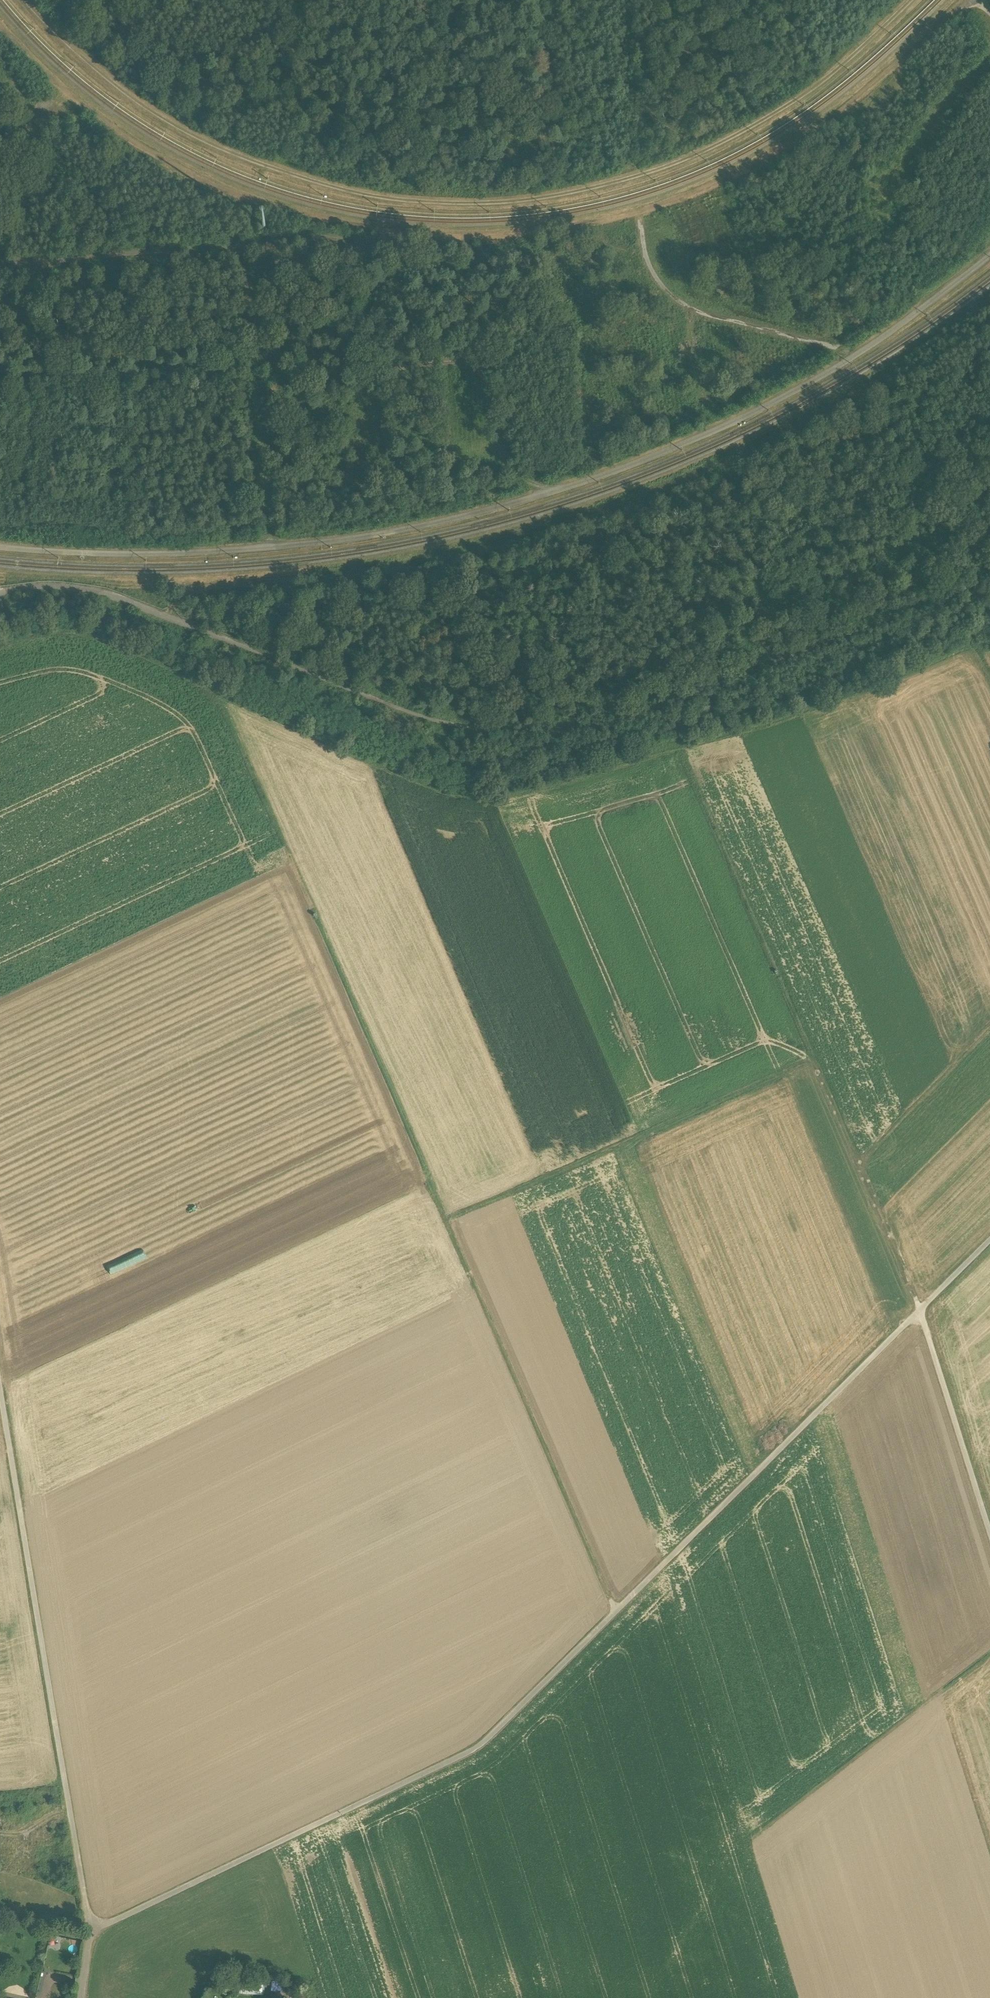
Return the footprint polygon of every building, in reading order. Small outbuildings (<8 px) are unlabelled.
[(743,634),(734,641),(740,648),(749,641),(743,634)]
